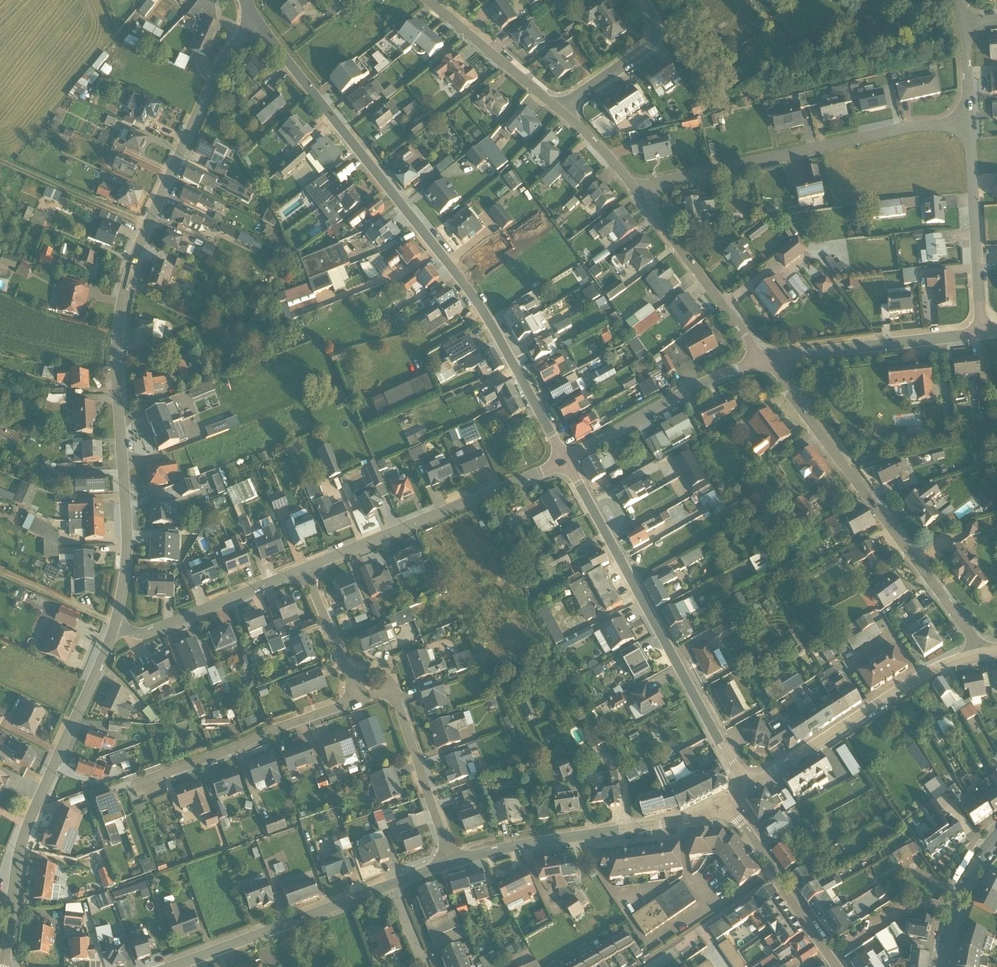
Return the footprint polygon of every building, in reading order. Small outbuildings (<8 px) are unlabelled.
[(159,0),(148,0),(138,12),(144,18),(159,0)] [(190,14),(199,18),(200,15),(215,22),(220,12),(216,3),(210,0),(202,0),(190,14)] [(281,13),(291,26),(304,16),(301,11),(314,1),(313,0),(297,0),(281,13)] [(332,19),(343,9),(335,0),(324,10),(332,19)] [(488,10),(502,30),(521,16),(509,0),(502,0),(488,10)] [(610,0),(602,0),(581,14),(589,25),(596,20),(611,42),(626,31),(611,9),(615,7),(610,0)] [(205,57),(219,27),(203,20),(190,50),(205,57)] [(412,49),(430,35),(419,21),(399,35),(395,31),(386,39),(404,55),(412,49)] [(530,24),(512,37),(518,44),(521,42),(529,54),(537,49),(538,51),(546,45),(530,24)] [(141,41),(138,50),(143,51),(149,33),(134,27),(131,37),(141,41)] [(436,43),(430,35),(412,49),(418,55),(425,55),(429,58),(444,48),(438,41),(436,43)] [(137,49),(140,42),(127,36),(124,43),(137,49)] [(574,55),(568,45),(543,62),(547,69),(549,68),(558,81),(573,71),(565,60),(574,55)] [(108,48),(92,67),(96,70),(112,51),(108,48)] [(179,52),(174,66),(184,70),(190,57),(179,52)] [(379,65),(374,69),(379,74),(390,64),(378,52),(372,57),(379,65)] [(456,56),(435,73),(442,82),(446,79),(458,94),(477,78),(470,69),(467,72),(462,66),(464,65),(456,56)] [(265,72),(254,58),(238,72),(244,78),(247,75),(253,83),(265,72)] [(343,96),(369,75),(357,60),(331,81),(343,96)] [(680,79),(668,63),(646,78),(656,92),(661,88),(666,96),(676,88),(673,84),(680,79)] [(78,100),(98,75),(89,68),(69,93),(78,100)] [(936,78),(897,86),(901,103),(940,94),(936,78)] [(348,104),(358,116),(383,96),(386,101),(400,90),(395,84),(384,92),(376,82),(348,104)] [(250,102),(261,92),(257,86),(241,99),(246,105),(250,102)] [(489,87),(475,105),(485,113),(486,110),(498,120),(510,104),(489,87)] [(858,92),(862,112),(886,107),(882,90),(873,92),(872,87),(864,89),(864,91),(858,92)] [(616,126),(645,105),(647,109),(645,111),(651,119),(657,114),(648,101),(643,104),(632,88),(603,108),(616,126)] [(820,104),(823,121),(847,116),(844,106),(851,105),(848,88),(831,91),(833,101),(820,104)] [(260,126),(284,105),(274,93),(268,99),(261,92),(250,102),(256,109),(250,114),(260,126)] [(813,93),(806,95),(809,108),(816,106),(813,93)] [(809,108),(806,95),(798,96),(801,109),(809,108)] [(160,107),(138,97),(132,111),(133,111),(129,119),(125,117),(123,122),(132,127),(134,122),(144,127),(148,118),(153,120),(155,115),(156,116),(160,107)] [(695,116),(706,111),(702,101),(690,106),(695,116)] [(392,102),(370,119),(379,130),(400,114),(392,102)] [(415,102),(405,111),(409,116),(420,107),(415,102)] [(771,112),(775,132),(803,126),(799,107),(771,112)] [(524,108),(505,129),(513,136),(516,133),(526,143),(541,126),(533,120),(535,117),(524,108)] [(116,121),(108,117),(105,124),(113,128),(116,121)] [(305,129),(295,118),(277,133),(287,144),(285,147),(290,152),(312,133),(307,127),(305,129)] [(683,131),(699,127),(697,120),(681,124),(683,131)] [(406,126),(414,136),(420,132),(425,129),(420,123),(416,126),(412,122),(406,126)] [(476,128),(471,132),(477,139),(482,135),(476,128)] [(109,137),(101,133),(97,141),(106,144),(109,137)] [(116,140),(112,149),(123,154),(125,149),(139,154),(145,140),(129,133),(124,144),(116,140)] [(548,134),(531,153),(537,159),(539,157),(549,167),(560,155),(550,145),(555,140),(548,134)] [(497,170),(507,162),(488,138),(478,147),(488,160),(497,170)] [(645,153),(646,162),(671,156),(667,138),(644,143),(644,141),(631,143),(634,155),(645,153)] [(334,150),(326,140),(308,154),(315,163),(317,161),(324,170),(341,156),(335,149),(334,150)] [(207,162),(204,168),(224,178),(228,171),(219,167),(222,161),(223,161),(227,153),(219,148),(220,146),(211,142),(209,146),(201,142),(195,154),(210,161),(209,163),(207,162)] [(403,165),(416,155),(410,147),(397,157),(403,165)] [(476,169),(488,160),(478,147),(466,156),(476,169)] [(121,159),(123,154),(112,149),(109,155),(118,159),(112,171),(130,179),(136,165),(121,159)] [(283,179),(306,159),(300,152),(277,172),(283,179)] [(575,190),(592,173),(576,157),(569,163),(565,159),(542,181),(550,188),(561,177),(575,190)] [(397,179),(405,189),(412,184),(414,188),(422,183),(419,179),(432,169),(427,162),(414,172),(411,168),(397,179)] [(348,180),(355,174),(347,164),(333,175),(337,181),(321,194),(327,201),(343,188),(342,187),(349,181),(348,180)] [(796,189),(801,209),(813,206),(812,201),(826,197),(819,168),(804,172),(807,186),(796,189)] [(188,169),(182,180),(211,194),(218,181),(196,170),(195,172),(188,169)] [(523,184),(514,172),(504,179),(513,191),(523,184)] [(246,190),(224,179),(220,188),(242,199),(246,190)] [(308,197),(324,184),(320,179),(304,192),(308,197)] [(461,198),(446,180),(425,197),(440,215),(461,198)] [(600,211),(614,199),(601,183),(579,201),(586,209),(593,202),(600,211)] [(101,184),(96,195),(128,209),(130,205),(137,208),(143,195),(125,187),(122,194),(101,184)] [(499,198),(508,191),(504,186),(495,193),(499,198)] [(43,196),(58,202),(62,193),(47,187),(43,196)] [(345,215),(360,203),(353,195),(355,193),(350,187),(335,198),(336,199),(326,207),(330,211),(331,210),(336,216),(342,211),(345,215)] [(215,203),(185,189),(180,200),(197,208),(198,204),(213,211),(215,207),(213,206),(215,203)] [(712,190),(682,193),(686,226),(704,224),(703,213),(715,211),(712,190)] [(579,203),(575,198),(564,207),(569,212),(579,203)] [(919,200),(877,206),(879,220),(907,216),(906,210),(920,208),(919,200)] [(367,225),(384,211),(376,202),(364,211),(363,209),(346,222),(352,230),(364,220),(367,225)] [(945,202),(925,203),(926,225),(943,224),(942,210),(945,210),(945,202)] [(501,206),(491,215),(503,230),(514,222),(501,206)] [(23,219),(43,227),(48,215),(28,207),(23,219)] [(178,208),(171,222),(197,235),(201,227),(213,233),(217,223),(193,212),(192,214),(178,208)] [(471,209),(450,226),(462,242),(468,237),(471,240),(483,229),(477,222),(479,220),(471,209)] [(622,210),(590,235),(597,244),(612,233),(618,242),(636,228),(622,210)] [(96,217),(87,238),(109,248),(114,235),(116,236),(122,221),(101,212),(99,218),(96,217)] [(225,219),(216,215),(213,220),(222,224),(225,219)] [(271,224),(273,219),(265,215),(262,221),(271,224)] [(383,226),(381,224),(365,236),(371,245),(374,243),(379,249),(398,235),(388,222),(383,226)] [(771,228),(766,223),(747,237),(752,243),(771,228)] [(327,232),(331,238),(343,229),(339,224),(327,232)] [(798,235),(790,224),(783,230),(791,240),(798,235)] [(218,231),(232,238),(235,231),(221,225),(218,231)] [(240,230),(237,239),(251,244),(255,236),(240,230)] [(168,233),(162,245),(190,258),(195,249),(183,244),(184,241),(168,233)] [(941,244),(940,237),(925,238),(926,253),(921,253),(922,264),(937,263),(937,257),(945,256),(944,244),(941,244)] [(644,238),(617,259),(624,268),(631,262),(639,272),(653,262),(644,251),(650,246),(644,238)] [(798,238),(775,256),(785,269),(808,252),(798,238)] [(744,240),(724,256),(727,260),(729,258),(739,271),(753,260),(744,249),(749,246),(744,240)] [(210,247),(200,243),(196,253),(206,257),(210,247)] [(287,302),(293,316),(320,305),(317,299),(333,293),(326,275),(347,267),(340,247),(296,264),(308,294),(287,302)] [(406,268),(420,257),(412,247),(405,253),(403,250),(385,263),(378,255),(366,261),(379,276),(401,262),(406,268)] [(84,251),(81,262),(93,265),(96,255),(84,251)] [(16,269),(19,260),(3,254),(0,261),(0,263),(16,269)] [(41,254),(38,264),(50,268),(53,258),(41,254)] [(173,270),(155,264),(148,286),(167,292),(172,279),(193,286),(196,276),(194,275),(196,268),(176,260),(173,270)] [(32,269),(22,264),(16,276),(26,281),(32,269)] [(656,275),(645,285),(659,303),(672,293),(681,286),(666,268),(656,275)] [(424,291),(438,281),(429,269),(423,274),(421,271),(401,286),(405,292),(418,283),(424,291)] [(915,270),(903,271),(904,285),(917,283),(915,270)] [(797,275),(787,284),(799,298),(810,289),(797,275)] [(936,289),(938,307),(956,306),(954,276),(926,278),(927,290),(936,289)] [(772,282),(757,295),(775,317),(797,299),(779,277),(772,282)] [(620,279),(604,292),(611,301),(627,288),(620,279)] [(826,279),(816,286),(822,295),(832,288),(826,279)] [(531,287),(534,291),(541,287),(539,283),(531,287)] [(62,285),(55,312),(79,317),(82,305),(85,305),(88,292),(62,285)] [(422,315),(426,319),(454,302),(447,290),(433,299),(437,305),(422,315)] [(688,296),(669,309),(686,332),(695,326),(692,321),(701,314),(688,296)] [(912,314),(910,296),(887,298),(889,320),(899,319),(898,315),(912,314)] [(170,300),(163,297),(160,305),(167,308),(170,300)] [(606,318),(614,313),(605,297),(597,301),(606,318)] [(504,320),(512,332),(532,320),(527,312),(537,307),(533,300),(510,314),(511,316),(504,320)] [(461,312),(454,302),(426,319),(430,325),(443,317),(446,322),(461,312)] [(634,317),(639,324),(655,313),(650,305),(634,317)] [(406,313),(396,317),(400,327),(410,323),(406,313)] [(564,313),(550,320),(557,334),(571,327),(564,313)] [(637,339),(661,321),(655,313),(639,324),(631,331),(637,339)] [(536,327),(532,320),(512,332),(519,343),(532,335),(533,338),(535,337),(546,330),(542,323),(536,327)] [(152,326),(136,323),(132,346),(143,348),(145,339),(154,341),(155,338),(162,339),(165,324),(153,322),(152,326)] [(700,331),(682,341),(693,361),(719,347),(710,331),(702,335),(700,331)] [(556,341),(553,334),(534,344),(536,346),(528,350),(534,362),(549,355),(550,358),(558,354),(552,343),(556,341)] [(452,364),(475,351),(467,338),(457,343),(455,340),(441,347),(448,359),(446,360),(447,363),(432,371),(440,385),(455,376),(451,368),(454,367),(452,364)] [(650,357),(637,339),(628,345),(642,363),(650,357)] [(571,341),(560,346),(563,351),(574,346),(571,341)] [(327,353),(334,366),(347,359),(341,346),(327,353)] [(503,368),(492,351),(483,356),(482,354),(462,366),(465,370),(472,369),(485,362),(487,366),(479,371),(482,377),(487,377),(503,368)] [(659,355),(652,360),(657,368),(665,363),(659,355)] [(545,368),(538,372),(544,383),(560,375),(562,379),(571,375),(561,357),(544,366),(545,368)] [(986,374),(980,375),(977,358),(955,361),(957,378),(964,377),(965,383),(976,382),(979,403),(974,404),(975,410),(982,409),(981,405),(990,404),(986,374)] [(173,374),(178,373),(179,379),(188,378),(187,372),(185,361),(171,363),(173,374)] [(610,365),(590,376),(595,386),(616,374),(610,365)] [(930,367),(888,371),(890,389),(908,387),(909,402),(933,399),(930,367)] [(54,371),(44,368),(42,377),(54,380),(54,371)] [(79,373),(57,373),(57,383),(70,383),(70,389),(88,389),(88,376),(79,376),(79,373)] [(518,398),(504,373),(490,382),(491,384),(478,391),(486,405),(499,398),(503,406),(518,398)] [(152,387),(168,384),(166,374),(141,379),(142,384),(133,386),(136,400),(154,396),(152,387)] [(548,391),(555,403),(580,389),(576,383),(578,381),(575,376),(548,391)] [(625,389),(637,384),(634,377),(622,382),(625,389)] [(427,380),(407,388),(412,399),(432,391),(427,380)] [(559,410),(565,420),(591,407),(587,399),(593,396),(589,390),(567,402),(569,405),(559,410)] [(340,394),(340,399),(337,399),(337,406),(346,406),(345,394),(340,394)] [(372,399),(378,415),(390,411),(383,395),(372,399)] [(65,404),(65,397),(48,397),(44,409),(51,412),(59,412),(59,404),(65,404)] [(518,398),(503,406),(505,409),(494,415),(499,424),(525,410),(518,398)] [(697,413),(705,429),(719,422),(718,421),(731,415),(730,412),(738,408),(733,398),(725,402),(726,405),(723,407),(720,401),(697,413)] [(153,434),(180,424),(182,423),(174,403),(145,415),(153,434)] [(75,423),(75,434),(92,433),(91,422),(95,421),(94,404),(72,406),(73,423),(75,423)] [(770,452),(790,437),(769,410),(750,425),(760,438),(749,447),(758,458),(768,451),(770,452)] [(580,425),(570,429),(576,441),(591,434),(587,427),(598,421),(594,413),(578,421),(580,425)] [(694,435),(683,415),(662,427),(665,431),(645,443),(657,464),(668,458),(664,451),(673,445),(672,443),(684,436),(686,440),(694,435)] [(208,436),(240,426),(236,416),(205,426),(208,436)] [(31,423),(17,419),(13,429),(27,433),(31,423)] [(480,440),(472,422),(458,428),(466,446),(480,440)] [(186,441),(180,424),(153,434),(155,440),(153,441),(158,452),(186,441)] [(425,431),(406,440),(409,447),(428,438),(425,431)] [(100,445),(72,447),(73,463),(101,461),(100,445)] [(423,446),(408,452),(412,463),(420,460),(419,457),(426,454),(423,446)] [(614,446),(609,448),(614,458),(619,456),(614,446)] [(688,447),(670,457),(693,495),(710,484),(688,447)] [(811,448),(793,461),(813,486),(830,473),(811,448)] [(942,450),(931,453),(933,462),(945,459),(942,450)] [(479,451),(457,461),(464,476),(486,466),(479,451)] [(583,466),(592,483),(608,474),(612,481),(621,476),(608,452),(583,466)] [(332,456),(321,461),(329,481),(340,477),(332,456)] [(436,463),(424,468),(432,487),(439,484),(438,482),(451,476),(443,456),(434,460),(436,463)] [(50,465),(46,458),(42,462),(46,468),(50,465)] [(383,460),(374,464),(377,473),(387,469),(383,460)] [(189,475),(210,468),(207,461),(187,469),(189,475)] [(900,461),(876,472),(882,485),(899,478),(902,484),(909,481),(900,461)] [(369,494),(356,502),(366,518),(378,510),(376,507),(382,503),(374,489),(382,486),(377,473),(374,464),(365,467),(371,484),(365,489),(369,494)] [(175,465),(147,469),(149,487),(167,485),(165,475),(177,473),(175,465)] [(65,481),(65,472),(57,472),(54,472),(53,480),(65,481)] [(932,472),(917,477),(920,486),(935,481),(932,472)] [(412,495),(406,481),(400,483),(397,477),(388,481),(395,496),(397,495),(400,500),(412,495)] [(102,478),(74,479),(75,494),(103,493),(102,478)] [(616,496),(624,509),(648,496),(645,491),(652,487),(653,484),(650,479),(647,478),(639,482),(638,480),(619,490),(621,493),(616,496)] [(196,480),(178,485),(181,496),(199,492),(196,480)] [(250,481),(226,491),(246,538),(253,535),(240,504),(257,497),(250,481)] [(316,482),(304,487),(309,500),(313,498),(327,534),(349,525),(341,504),(331,507),(327,497),(323,498),(316,482)] [(21,483),(15,497),(0,491),(0,497),(12,503),(36,513),(38,509),(30,505),(37,490),(21,483)] [(911,499),(906,502),(925,528),(940,517),(934,509),(936,508),(932,502),(941,495),(933,484),(921,493),(920,492),(917,494),(913,488),(907,493),(911,499)] [(222,485),(217,488),(220,495),(225,493),(222,485)] [(721,502),(712,487),(701,493),(710,509),(721,502)] [(986,488),(976,495),(986,509),(995,502),(986,488)] [(571,515),(558,490),(541,499),(548,512),(533,520),(542,536),(559,527),(556,523),(571,515)] [(817,518),(804,500),(795,506),(798,511),(783,522),(769,502),(771,500),(764,490),(750,500),(767,525),(769,524),(778,537),(804,519),(808,525),(817,518)] [(288,507),(282,493),(274,496),(272,493),(267,495),(274,513),(288,507)] [(820,499),(816,493),(808,499),(812,505),(820,499)] [(68,504),(68,522),(102,520),(101,502),(76,503),(76,497),(54,498),(54,504),(68,504)] [(225,502),(223,497),(212,502),(214,507),(225,502)] [(168,499),(150,501),(152,524),(170,523),(168,499)] [(941,517),(955,509),(952,504),(938,512),(941,517)] [(852,539),(875,525),(865,508),(845,519),(847,523),(844,525),(852,539)] [(762,520),(756,510),(749,515),(755,524),(762,520)] [(43,540),(59,547),(58,533),(27,516),(21,529),(43,540)] [(314,534),(306,516),(290,522),(289,519),(284,521),(295,547),(303,544),(301,540),(314,534)] [(847,538),(833,516),(823,522),(833,538),(828,541),(832,548),(847,538)] [(628,540),(633,550),(649,541),(646,535),(664,524),(660,517),(636,530),(638,533),(628,540)] [(283,551),(269,519),(258,524),(263,537),(253,541),(261,560),(283,551)] [(102,520),(68,522),(69,536),(75,536),(75,531),(84,531),(85,540),(103,539),(102,520)] [(978,520),(965,524),(969,536),(981,532),(978,520)] [(217,529),(208,524),(204,531),(212,536),(217,529)] [(578,527),(553,539),(558,550),(566,546),(569,552),(580,546),(578,543),(584,540),(578,527)] [(151,537),(150,562),(179,562),(179,531),(167,531),(167,538),(151,537)] [(227,574),(249,565),(238,538),(224,543),(226,549),(219,553),(227,574)] [(91,555),(59,557),(59,547),(43,540),(44,558),(57,558),(58,573),(70,572),(92,571),(91,555)] [(851,569),(866,560),(873,571),(884,564),(872,542),(861,548),(858,544),(848,550),(851,554),(845,558),(851,569)] [(959,544),(947,553),(952,560),(949,562),(968,587),(972,584),(977,591),(989,582),(979,569),(982,566),(974,556),(971,558),(959,544)] [(705,558),(699,548),(680,559),(686,569),(705,558)] [(568,580),(571,585),(596,572),(595,571),(608,564),(600,549),(587,556),(593,566),(568,580)] [(416,553),(415,550),(393,559),(403,582),(425,573),(416,553)] [(552,572),(570,563),(565,553),(547,562),(552,572)] [(771,568),(762,553),(750,560),(758,575),(771,568)] [(195,589),(217,580),(208,558),(200,561),(201,565),(188,571),(195,589)] [(369,569),(360,573),(371,600),(383,595),(381,589),(391,585),(385,568),(371,574),(369,569)] [(622,605),(603,570),(569,588),(581,610),(579,611),(585,622),(593,618),(594,620),(622,605)] [(92,571),(70,572),(71,582),(74,581),(74,595),(93,594),(92,571)] [(645,586),(656,607),(669,600),(662,588),(677,580),(672,571),(645,586)] [(907,593),(894,575),(872,590),(885,608),(907,593)] [(335,582),(346,612),(361,606),(350,576),(335,582)] [(172,578),(148,577),(148,598),(171,599),(172,578)] [(45,601),(32,595),(29,602),(42,608),(45,601)] [(660,615),(669,631),(682,624),(681,620),(699,611),(692,598),(660,615)] [(282,620),(274,623),(281,640),(305,630),(303,626),(288,633),(286,627),(299,621),(291,600),(276,606),(282,620)] [(907,613),(909,612),(912,616),(921,610),(915,601),(913,603),(912,601),(903,606),(907,613)] [(375,604),(369,606),(374,620),(381,618),(375,604)] [(434,631),(422,604),(409,610),(414,622),(421,637),(434,631)] [(561,652),(594,635),(590,627),(565,640),(548,607),(540,611),(561,652)] [(56,621),(74,629),(79,617),(61,610),(56,621)] [(357,636),(364,653),(388,643),(384,634),(393,631),(391,627),(396,625),(397,629),(414,622),(409,610),(385,620),(387,624),(357,636)] [(267,646),(281,640),(274,623),(264,627),(258,614),(243,620),(246,626),(236,630),(240,639),(249,636),(261,631),(267,646)] [(712,630),(717,639),(744,623),(739,614),(712,630)] [(853,651),(880,633),(869,615),(856,623),(862,633),(848,642),(853,651)] [(624,618),(594,635),(605,655),(611,651),(612,654),(620,650),(619,648),(634,640),(626,627),(628,625),(624,618)] [(916,645),(924,658),(935,650),(942,646),(938,640),(935,635),(937,634),(926,618),(917,624),(921,629),(908,637),(914,646),(916,645)] [(690,637),(682,624),(669,631),(676,644),(690,637)] [(51,627),(40,652),(65,662),(71,647),(74,648),(78,639),(51,627)] [(236,648),(228,628),(223,630),(222,628),(214,631),(215,634),(209,636),(217,656),(236,648)] [(788,637),(796,633),(794,629),(785,633),(788,637)] [(797,647),(800,653),(806,649),(797,633),(788,639),(794,649),(797,647)] [(306,638),(289,645),(298,666),(315,659),(306,638)] [(195,639),(176,646),(188,675),(206,667),(195,639)] [(281,640),(267,646),(271,655),(284,649),(281,640)] [(708,642),(693,651),(708,677),(723,669),(708,642)] [(649,664),(638,646),(620,656),(625,664),(623,665),(635,684),(652,674),(647,665),(649,664)] [(831,653),(836,660),(847,653),(842,646),(831,653)] [(831,653),(827,647),(820,651),(830,666),(837,662),(836,660),(831,653)] [(881,653),(875,657),(887,676),(892,673),(894,676),(907,669),(895,650),(884,657),(881,653)] [(426,652),(408,658),(416,681),(446,670),(443,661),(431,666),(426,652)] [(467,652),(453,656),(458,673),(472,668),(467,652)] [(158,674),(153,677),(159,688),(168,683),(166,679),(168,678),(165,672),(170,670),(161,654),(150,660),(158,674)] [(249,669),(245,655),(237,657),(241,671),(249,669)] [(870,665),(859,672),(870,691),(883,683),(881,680),(887,676),(875,657),(867,661),(870,665)] [(615,669),(611,662),(604,666),(608,673),(615,669)] [(151,693),(159,688),(153,677),(148,679),(141,666),(130,672),(139,688),(144,685),(147,691),(149,689),(151,693)] [(213,685),(221,682),(216,666),(207,669),(213,685)] [(836,690),(840,698),(849,711),(860,704),(840,672),(837,674),(834,669),(825,674),(827,677),(836,690)] [(319,671),(287,683),(293,700),(325,688),(319,671)] [(782,685),(789,695),(805,685),(799,675),(782,685)] [(980,698),(986,697),(982,676),(962,680),(965,693),(969,692),(970,700),(972,700),(973,706),(981,705),(980,698)] [(809,692),(815,703),(836,690),(827,677),(820,682),(821,684),(809,692)] [(944,679),(932,687),(948,710),(951,708),(955,714),(959,712),(972,705),(970,700),(963,702),(956,688),(951,690),(944,679)] [(775,724),(773,726),(783,742),(789,750),(812,736),(802,720),(804,719),(789,695),(782,685),(780,681),(765,692),(776,710),(770,715),(775,724)] [(734,683),(715,694),(729,720),(748,709),(734,683)] [(129,694),(113,686),(101,709),(128,722),(135,708),(125,704),(129,694)] [(441,686),(419,693),(426,715),(449,708),(441,686)] [(638,686),(611,702),(615,710),(633,700),(644,718),(667,705),(657,688),(649,693),(645,686),(639,689),(638,686)] [(833,721),(849,711),(840,698),(825,707),(833,721)] [(527,699),(519,702),(524,715),(532,712),(527,699)] [(819,731),(833,721),(825,707),(822,703),(815,707),(810,700),(804,705),(819,731)] [(13,726),(33,736),(45,713),(24,703),(13,726)] [(977,715),(972,705),(959,712),(965,722),(977,715)] [(465,715),(430,726),(438,749),(462,741),(459,732),(470,729),(469,727),(465,715)] [(956,731),(948,718),(937,724),(945,738),(956,731)] [(375,720),(359,726),(368,750),(384,744),(375,720)] [(768,752),(783,742),(773,726),(765,730),(760,721),(743,732),(755,749),(765,748),(768,752)] [(122,725),(110,723),(109,733),(121,734),(122,725)] [(596,724),(584,729),(591,748),(604,742),(596,724)] [(35,757),(27,753),(29,750),(11,741),(13,737),(0,730),(0,736),(2,737),(0,740),(0,746),(13,752),(9,759),(29,770),(35,757)] [(346,730),(319,740),(330,770),(342,765),(343,767),(357,762),(346,730)] [(636,732),(628,737),(631,742),(639,738),(636,732)] [(89,734),(85,746),(100,751),(101,748),(112,752),(115,741),(98,735),(97,737),(89,734)] [(700,747),(708,742),(706,738),(698,744),(700,747)] [(916,742),(908,746),(922,769),(929,764),(916,742)] [(296,747),(281,752),(288,773),(315,765),(307,745),(296,748),(296,747)] [(845,746),(837,752),(853,778),(862,773),(845,746)] [(690,748),(679,754),(686,766),(697,761),(690,748)] [(470,751),(446,759),(451,773),(446,775),(449,783),(471,775),(468,765),(474,763),(470,751)] [(124,752),(109,757),(112,767),(127,762),(124,752)] [(372,764),(369,753),(362,756),(366,766),(372,764)] [(259,762),(247,766),(257,793),(281,784),(271,756),(258,761),(259,762)] [(790,776),(783,780),(794,797),(800,793),(802,796),(828,780),(825,776),(832,772),(821,756),(814,761),(815,762),(791,778),(790,776)] [(566,758),(557,762),(564,779),(573,776),(566,758)] [(715,772),(704,776),(713,795),(728,788),(725,782),(727,781),(718,761),(711,764),(715,772)] [(104,770),(80,762),(76,773),(91,778),(92,776),(101,779),(102,776),(108,778),(111,768),(105,766),(104,770)] [(630,795),(637,794),(636,780),(650,774),(644,763),(625,774),(629,784),(630,795)] [(210,777),(210,779),(218,800),(227,797),(228,799),(242,794),(233,769),(223,773),(210,777)] [(665,795),(662,796),(667,812),(679,809),(681,811),(713,795),(704,776),(702,772),(670,787),(668,784),(676,780),(672,772),(664,776),(661,769),(654,771),(665,795)] [(393,771),(369,778),(379,806),(402,797),(393,771)] [(337,783),(334,774),(327,776),(330,785),(337,783)] [(925,785),(936,799),(949,789),(938,775),(925,785)] [(3,786),(5,787),(8,780),(0,776),(0,792),(3,786)] [(621,807),(617,776),(604,777),(605,785),(592,786),(594,803),(609,801),(610,808),(621,807)] [(986,781),(996,798),(996,782),(993,776),(986,781)] [(328,787),(324,778),(315,781),(319,791),(328,787)] [(976,788),(994,813),(996,811),(996,798),(986,781),(976,788)] [(199,783),(172,791),(178,809),(191,805),(196,818),(209,814),(199,783)] [(346,792),(342,784),(334,787),(337,795),(346,792)] [(974,826),(992,815),(973,788),(968,791),(977,805),(971,808),(956,786),(950,790),(974,826)] [(566,788),(554,790),(557,815),(566,814),(566,812),(579,811),(577,793),(566,795),(566,788)] [(478,803),(474,790),(462,794),(466,806),(461,808),(463,816),(460,817),(466,834),(483,828),(475,804),(478,803)] [(786,811),(796,805),(788,792),(771,802),(765,792),(747,803),(759,821),(782,806),(786,811)] [(68,799),(71,807),(86,801),(83,793),(68,799)] [(644,818),(667,812),(662,796),(661,794),(639,799),(644,818)] [(113,795),(95,802),(105,827),(125,820),(118,801),(115,802),(113,795)] [(920,841),(931,857),(964,834),(951,816),(948,819),(935,800),(924,808),(938,828),(920,841)] [(494,807),(498,826),(522,821),(519,802),(494,807)] [(229,828),(220,803),(214,805),(222,830),(229,828)] [(252,804),(245,803),(244,810),(250,811),(252,804)] [(546,804),(536,805),(538,820),(548,819),(546,804)] [(45,835),(42,844),(69,855),(77,834),(73,833),(79,818),(60,810),(49,837),(45,835)] [(383,818),(381,812),(373,814),(380,833),(387,830),(385,825),(383,818)] [(214,815),(204,819),(207,829),(218,825),(214,815)] [(281,815),(262,823),(268,836),(287,829),(281,815)] [(392,815),(383,818),(385,825),(394,821),(392,815)] [(770,837),(775,843),(794,830),(790,824),(788,826),(780,815),(765,825),(769,830),(764,833),(768,839),(770,837)] [(410,819),(395,824),(406,855),(421,849),(410,819)] [(717,854),(719,858),(740,843),(736,837),(729,841),(723,833),(706,835),(706,831),(686,833),(690,859),(717,854)] [(346,832),(331,837),(337,856),(321,862),(327,879),(342,874),(343,877),(351,874),(344,852),(351,849),(346,832)] [(370,839),(356,844),(364,865),(377,860),(379,864),(388,861),(385,853),(388,852),(383,839),(371,844),(370,839)] [(785,844),(772,853),(785,872),(806,858),(807,859),(818,851),(815,846),(795,859),(792,854),(801,848),(795,840),(787,846),(785,844)] [(167,844),(170,851),(175,849),(174,846),(176,846),(174,841),(167,844)] [(760,873),(740,843),(719,858),(740,887),(760,873)] [(919,853),(914,843),(888,858),(893,868),(919,853)] [(163,845),(153,849),(156,855),(165,852),(163,845)] [(678,845),(642,850),(646,876),(682,871),(678,845)] [(610,881),(646,876),(642,850),(606,855),(607,858),(600,859),(601,869),(608,868),(610,881)] [(4,886),(9,858),(3,857),(0,873),(0,885),(4,886)] [(568,858),(559,860),(562,881),(582,909),(590,902),(582,891),(580,892),(574,884),(572,878),(578,878),(576,861),(569,862),(568,858)] [(139,863),(144,875),(154,871),(149,860),(139,863)] [(585,912),(582,909),(562,881),(559,860),(535,864),(538,883),(548,881),(552,884),(553,883),(555,891),(559,890),(560,898),(574,920),(585,912)] [(160,862),(156,864),(158,872),(166,869),(164,863),(160,864),(160,862)] [(39,865),(34,899),(58,903),(60,887),(53,886),(56,867),(39,865)] [(597,876),(590,866),(584,870),(591,880),(597,876)] [(110,867),(97,872),(103,889),(116,884),(110,867)] [(805,867),(789,877),(801,895),(817,884),(825,878),(822,873),(814,879),(805,867)] [(503,901),(508,912),(532,900),(531,897),(537,894),(524,868),(507,877),(509,881),(497,887),(504,900),(503,901)] [(982,887),(996,895),(996,873),(992,868),(982,887)] [(483,871),(466,875),(470,891),(474,890),(478,902),(490,899),(483,871)] [(472,901),(470,891),(466,875),(449,879),(453,895),(464,893),(469,911),(478,908),(474,900),(472,901)] [(817,884),(801,895),(808,905),(832,891),(843,882),(839,876),(819,888),(817,884)] [(279,882),(289,908),(319,896),(312,879),(297,885),(294,877),(279,882)] [(158,888),(160,882),(160,881),(153,879),(153,880),(149,879),(147,883),(151,885),(151,886),(158,888)] [(273,904),(265,880),(241,889),(250,910),(263,905),(264,907),(273,904)] [(145,882),(112,893),(114,899),(139,891),(142,900),(150,897),(145,882)] [(645,936),(696,902),(682,883),(632,917),(645,936)] [(431,939),(461,927),(455,912),(448,914),(446,910),(449,908),(442,891),(437,893),(435,887),(415,895),(427,923),(425,924),(431,939)] [(996,912),(996,895),(982,887),(973,905),(995,916),(996,912)] [(495,888),(490,889),(492,898),(499,896),(495,888)] [(749,918),(778,898),(771,888),(725,920),(733,930),(749,918)] [(832,891),(808,905),(821,923),(843,908),(832,891)] [(108,892),(96,896),(101,909),(113,905),(108,892)] [(778,898),(749,918),(759,933),(769,927),(774,935),(765,942),(774,955),(804,935),(778,898)] [(129,899),(116,904),(121,921),(134,917),(129,899)] [(163,909),(175,940),(186,936),(186,935),(199,930),(192,911),(180,916),(175,905),(163,909)] [(466,905),(456,908),(459,916),(468,913),(466,905)] [(843,908),(821,923),(832,940),(845,930),(848,929),(857,923),(848,915),(854,911),(850,905),(843,908)] [(545,909),(535,911),(538,921),(547,919),(545,909)] [(63,926),(81,928),(82,916),(65,913),(63,926)] [(927,942),(931,918),(920,916),(919,923),(907,921),(905,933),(910,934),(909,939),(927,942)] [(108,960),(111,960),(113,966),(118,965),(118,966),(124,965),(123,964),(126,963),(122,949),(121,949),(119,940),(113,942),(109,927),(99,929),(97,920),(93,921),(101,954),(106,953),(108,960)] [(733,930),(725,920),(708,932),(715,943),(733,930)] [(136,961),(150,957),(147,949),(151,948),(145,930),(142,931),(137,933),(136,927),(127,929),(136,961)] [(967,927),(960,949),(990,956),(996,936),(967,927)] [(53,930),(35,928),(33,941),(30,941),(29,953),(44,955),(45,946),(51,947),(53,930)] [(852,966),(893,966),(899,962),(903,958),(888,928),(876,937),(886,952),(876,958),(871,952),(851,965),(852,966)] [(612,939),(621,954),(629,949),(636,959),(643,955),(636,944),(635,945),(626,930),(622,933),(623,933),(612,939)] [(478,936),(476,931),(469,934),(471,939),(472,939),(473,942),(479,940),(477,936),(478,936)] [(393,940),(390,932),(375,937),(380,949),(373,952),(377,961),(392,955),(395,961),(401,959),(399,952),(400,951),(395,939),(393,940)] [(804,935),(774,955),(763,964),(765,966),(772,966),(783,960),(787,964),(813,948),(804,935)] [(70,940),(70,961),(72,961),(72,963),(78,962),(78,961),(93,960),(93,951),(89,951),(88,939),(70,940)] [(597,948),(605,962),(613,958),(620,966),(625,966),(628,965),(621,954),(612,940),(611,940),(611,939),(607,941),(608,942),(597,948)] [(729,941),(719,948),(732,966),(745,966),(746,966),(729,941)] [(440,955),(442,961),(444,966),(473,966),(466,950),(463,952),(460,946),(440,955)] [(597,948),(596,949),(595,948),(591,950),(592,951),(582,957),(587,966),(598,966),(599,966),(608,966),(605,962),(597,948)] [(813,948),(787,964),(784,966),(785,966),(800,966),(817,955),(813,948)] [(928,957),(923,956),(923,950),(912,949),(910,963),(899,962),(893,966),(927,966),(928,957)] [(960,949),(957,966),(987,966),(990,956),(960,949)] [(506,960),(502,951),(489,956),(489,955),(479,960),(483,966),(490,966),(506,960)] [(566,966),(567,966),(587,966),(582,957),(580,958),(580,957),(576,959),(576,960),(566,966)]
